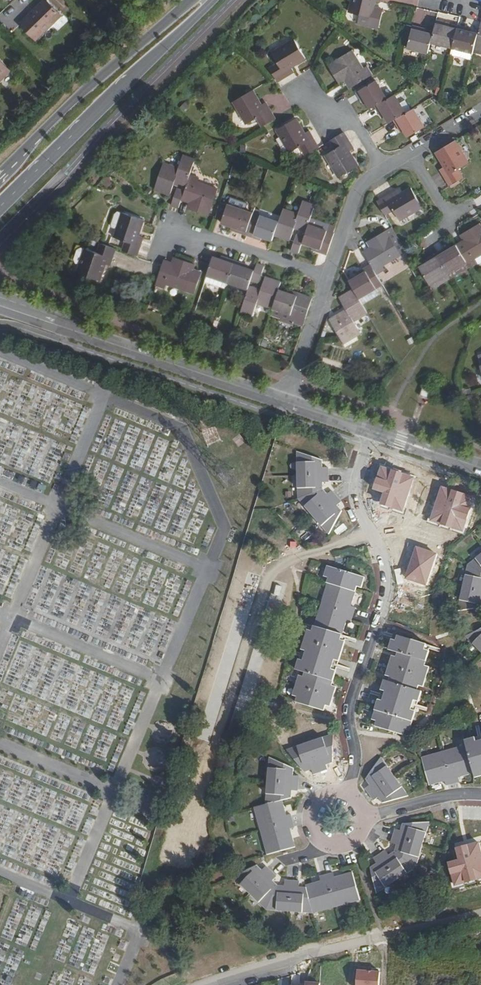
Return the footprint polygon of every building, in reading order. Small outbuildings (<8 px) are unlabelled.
[(50,0),(44,0),(21,22),(37,39),(63,13),(50,0)] [(345,13),(367,18),(371,1),(376,2),(376,0),(348,0),(345,13)] [(446,24),(436,22),(433,35),(431,42),(452,48),(457,30),(450,28),(446,27),(446,24)] [(428,54),(431,42),(433,35),(425,33),(421,32),(422,29),(412,27),(407,49),(428,54)] [(452,48),(474,53),(474,50),(478,35),(471,33),(467,32),(468,29),(458,27),(457,30),(452,48)] [(269,62),(276,74),(294,64),(291,60),(306,52),(295,34),(273,46),(278,57),(269,62)] [(348,78),(353,85),(375,72),(370,64),(367,66),(356,48),(332,61),(341,77),(346,75),(348,78)] [(451,54),(472,59),(474,53),(452,48),(451,54)] [(0,60),(0,79),(10,69),(0,60)] [(369,99),(374,107),(380,103),(393,95),(381,76),(360,89),(365,98),(368,97),(369,99)] [(412,109),(401,90),(393,95),(380,103),(385,112),(387,110),(389,114),(393,120),(398,118),(412,109)] [(255,119),(261,128),(275,120),(264,103),(260,105),(251,91),(232,103),(245,125),(255,119)] [(412,109),(398,118),(403,127),(406,125),(408,129),(412,135),(430,124),(419,105),(412,109)] [(306,155),(319,147),(309,131),(305,133),(295,118),(275,130),(289,152),(300,145),(306,155)] [(344,132),(331,140),(336,148),(325,155),(338,177),(359,165),(350,151),(354,148),(344,132)] [(467,163),(454,141),(435,152),(444,166),(440,170),(449,186),(462,178),(457,169),(467,163)] [(191,172),(197,153),(183,149),(179,163),(165,158),(157,184),(172,189),(176,177),(188,181),(191,172)] [(186,187),(183,195),(191,198),(194,199),(192,205),(209,210),(218,184),(198,178),(199,175),(191,172),(188,181),(186,187)] [(172,200),(180,203),(183,195),(186,187),(178,184),(172,200)] [(395,191),(377,202),(385,215),(394,210),(400,220),(422,208),(410,188),(397,195),(395,191)] [(285,204),(280,218),(276,230),(292,235),(296,223),(307,227),(309,225),(309,224),(311,218),(316,201),(304,196),(299,209),(285,204)] [(222,199),(218,213),(223,215),(222,218),(234,222),(241,225),(240,227),(248,229),(255,209),(257,203),(249,200),(246,206),(228,200),(228,201),(222,199)] [(255,209),(248,229),(255,232),(257,229),(263,231),(274,235),(276,230),(280,218),(255,209)] [(108,227),(113,229),(118,213),(114,211),(111,213),(107,225),(108,227)] [(121,240),(118,249),(133,254),(139,236),(135,234),(139,219),(119,212),(118,213),(113,229),(110,237),(121,240)] [(326,230),(327,224),(311,218),(309,224),(309,225),(326,230)] [(455,244),(458,249),(469,266),(477,262),(475,258),(480,254),(480,228),(478,223),(471,228),(473,233),(470,235),(455,244)] [(319,251),(327,254),(334,234),(333,233),(335,226),(327,224),(326,230),(309,225),(307,227),(306,231),(302,243),(313,246),(320,248),(319,251)] [(370,247),(363,251),(371,265),(376,273),(384,269),(381,265),(406,250),(392,227),(371,240),(373,245),(370,247)] [(293,245),(301,248),(302,243),(306,231),(298,229),(293,245)] [(113,248),(98,243),(96,252),(83,249),(75,274),(97,281),(102,264),(107,266),(113,248)] [(447,253),(439,258),(451,279),(469,268),(469,266),(458,249),(452,253),(448,255),(447,253)] [(206,278),(227,285),(235,261),(224,257),(223,260),(221,259),(213,257),(211,264),(206,278)] [(451,279),(439,258),(430,263),(431,266),(428,268),(421,272),(432,290),(451,279)] [(165,260),(156,285),(165,288),(166,285),(193,294),(201,273),(192,270),(194,265),(177,259),(175,264),(172,262),(165,260)] [(227,285),(247,292),(248,291),(250,285),(255,271),(247,268),(243,267),(245,264),(235,261),(227,285)] [(358,276),(349,281),(354,289),(359,298),(375,289),(382,284),(376,273),(371,265),(363,269),(365,272),(358,276)] [(262,272),(255,269),(255,271),(250,285),(257,287),(262,272)] [(247,292),(239,317),(251,321),(255,309),(271,314),(276,299),(280,287),(264,282),(260,295),(248,291),(247,292)] [(352,321),(367,312),(363,304),(359,298),(354,289),(339,299),(345,309),(328,320),(341,343),(359,332),(352,321)] [(359,298),(363,304),(378,294),(375,289),(359,298)] [(296,326),(303,306),(295,303),(293,305),(285,302),(276,299),(271,314),(270,318),(296,326)] [(270,318),(267,324),(294,333),(296,326),(270,318)] [(428,394),(429,389),(430,389),(423,386),(420,396),(422,397),(426,398),(428,394)] [(300,500),(324,490),(323,483),(329,483),(328,468),(322,468),(322,461),(297,453),(300,500)] [(416,477),(381,465),(373,490),(385,494),(381,507),(404,515),(416,477)] [(476,497),(441,486),(429,522),(464,534),(476,497)] [(328,496),(324,490),(300,500),(330,535),(342,512),(337,507),(342,503),(333,491),(328,496)] [(438,554),(416,547),(405,579),(427,586),(438,554)] [(469,566),(480,573),(480,556),(469,566)] [(469,566),(459,611),(480,607),(480,573),(469,566)] [(329,579),(315,627),(313,632),(308,631),(303,650),(307,651),(304,661),(300,660),(296,669),(301,671),(305,672),(304,677),(299,675),(293,695),(298,697),(296,702),(325,711),(327,706),(331,707),(337,688),(333,686),(337,671),(332,670),(335,660),(340,661),(346,642),(341,640),(343,636),(347,621),(352,623),(356,609),(352,607),(357,588),(362,589),(365,579),(328,568),(325,577),(329,579)] [(480,651),(480,630),(467,636),(480,651)] [(411,731),(417,712),(413,710),(416,699),(420,700),(423,692),(419,691),(420,686),(424,687),(430,668),(426,667),(430,652),(425,650),(426,645),(400,637),(398,642),(394,641),(391,651),(400,653),(398,658),(394,657),(388,676),(392,677),(391,683),(386,681),(384,690),(388,691),(385,702),(380,701),(375,720),(379,722),(378,726),(406,735),(407,730),(411,731)] [(251,702),(264,661),(249,657),(236,697),(251,702)] [(337,671),(340,661),(335,660),(332,670),(337,671)] [(334,761),(334,736),(291,751),(307,772),(313,769),(315,775),(329,770),(327,764),(334,761)] [(476,774),(477,778),(480,777),(480,737),(467,741),(468,746),(476,774)] [(461,778),(476,774),(468,746),(425,758),(432,786),(447,782),(448,786),(462,782),(461,778)] [(268,806),(284,801),(293,799),(294,792),(300,792),(300,778),(295,777),(296,770),(270,758),(268,806)] [(384,802),(408,795),(381,758),(366,779),(370,785),(366,788),(374,800),(379,797),(384,802)] [(288,817),(284,801),(268,806),(256,809),(269,855),(297,848),(292,830),(296,829),(293,815),(288,817)] [(373,868),(379,894),(417,869),(431,823),(405,825),(402,831),(398,829),(392,844),(398,845),(396,852),(390,855),(388,851),(376,859),(378,864),(373,868)] [(456,849),(458,858),(448,861),(455,885),(480,878),(480,850),(479,843),(456,849)] [(270,908),(279,886),(275,882),(278,877),(268,867),(262,872),(258,868),(235,878),(270,908)] [(307,886),(308,888),(314,912),(315,914),(363,901),(354,874),(338,878),(336,874),(322,878),(323,882),(307,886)] [(314,912),(308,888),(301,888),(301,883),(287,881),(286,887),(279,886),(270,908),(314,912)] [(357,969),(355,984),(379,984),(380,971),(357,969)]
